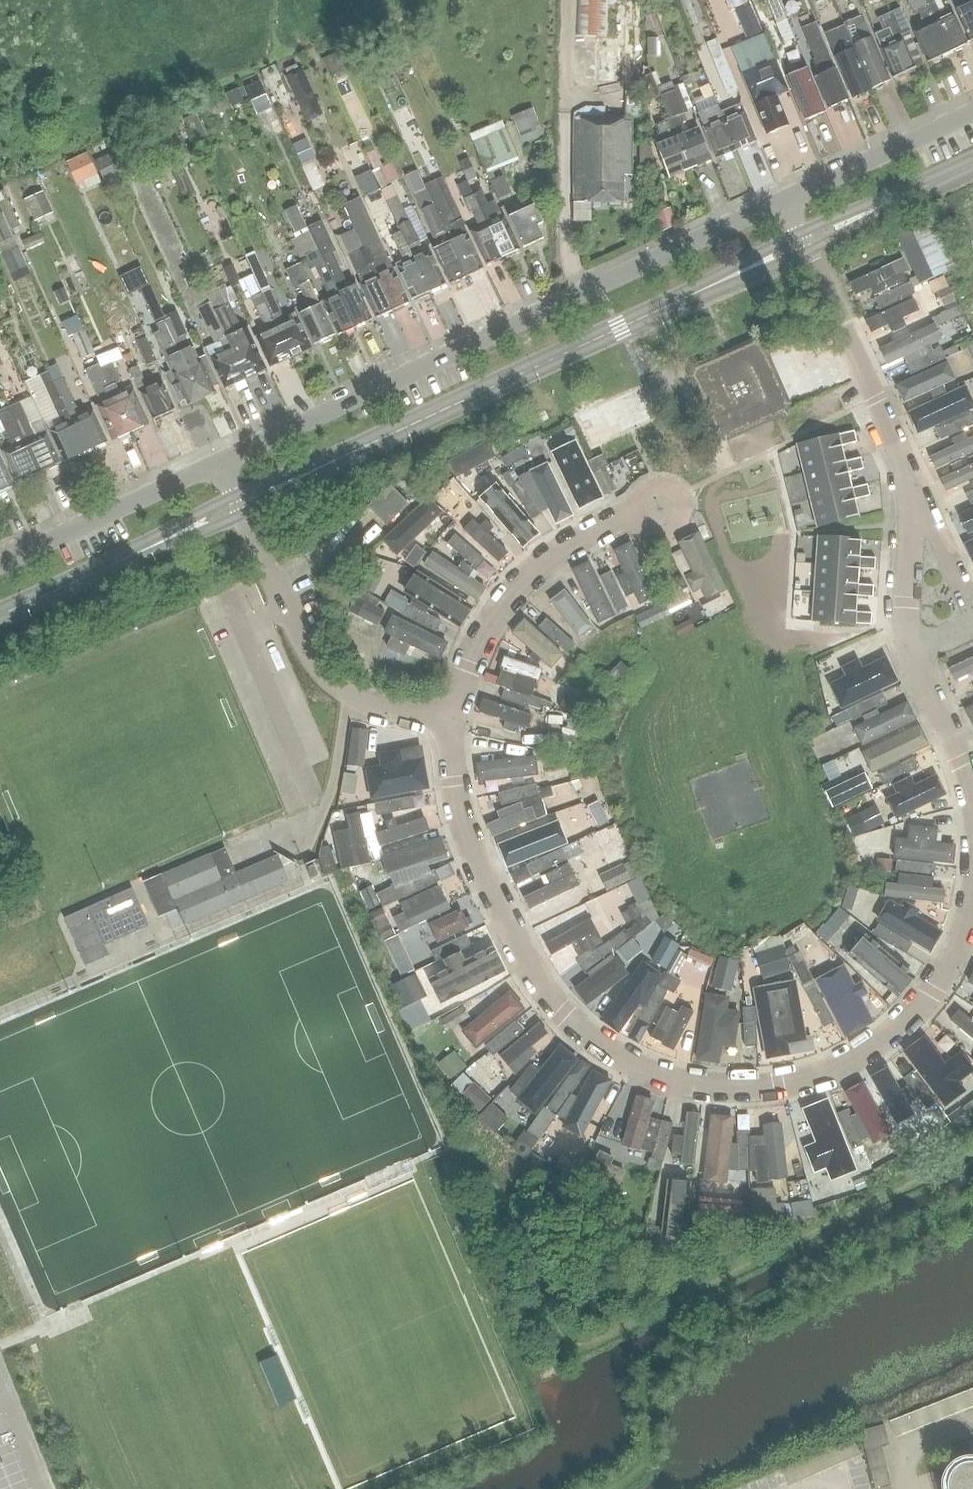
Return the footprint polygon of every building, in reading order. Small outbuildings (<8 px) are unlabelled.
[(605,29),(606,0),(576,0),(575,37),(604,38),(605,29)] [(778,0),(766,0),(775,22),(786,18),(778,0)] [(910,7),(908,8),(918,32),(914,34),(926,62),(947,53),(924,0),(907,0),(910,7)] [(947,53),(967,44),(953,14),(943,18),(940,13),(945,11),(940,0),(924,0),(947,53)] [(970,41),(972,40),(972,0),(969,0),(971,4),(956,11),(970,41)] [(873,35),(893,79),(926,63),(899,8),(878,18),(883,31),(873,35)] [(861,16),(844,24),(844,26),(871,89),(890,80),(867,23),(864,24),(861,16)] [(756,18),(740,25),(747,39),(762,33),(756,18)] [(815,80),(828,109),(848,99),(813,23),(804,28),(816,59),(813,61),(821,77),(815,80)] [(844,26),(825,34),(852,98),(871,89),(844,26)] [(776,95),(790,90),(766,33),(727,50),(738,78),(742,76),(766,134),(788,125),(776,95)] [(648,38),(648,56),(656,56),(656,38),(648,38)] [(717,40),(707,44),(727,95),(737,91),(717,40)] [(402,51),(387,57),(393,71),(409,64),(402,51)] [(336,53),(322,60),(330,76),(344,69),(336,53)] [(825,112),(807,68),(786,77),(805,120),(825,112)] [(323,116),(302,70),(286,77),(307,123),(323,116)] [(692,84),(689,75),(682,77),(685,87),(692,84)] [(259,81),(245,88),(253,106),(268,100),(259,81)] [(670,83),(659,87),(662,96),(672,120),(692,168),(710,160),(697,128),(687,132),(683,123),(687,122),(674,92),(670,83)] [(237,89),(226,94),(230,105),(242,100),(237,89)] [(692,102),(715,158),(736,150),(718,105),(706,110),(701,98),(692,102)] [(736,150),(736,149),(756,141),(742,110),(739,111),(737,106),(721,112),(718,105),(736,150)] [(576,119),(573,222),(591,222),(591,202),(623,202),(623,176),(632,176),(633,119),(604,119),(605,108),(586,107),(576,113),(576,119)] [(196,113),(184,119),(190,133),(203,128),(196,113)] [(523,143),(543,135),(535,115),(515,123),(523,143)] [(487,173),(520,160),(504,120),(471,133),(487,173)] [(666,141),(656,145),(670,177),(692,168),(672,120),(671,120),(672,122),(660,127),(666,141)] [(305,140),(293,146),(301,164),(313,158),(305,140)] [(87,152),(66,162),(77,185),(83,182),(86,189),(101,183),(87,152)] [(110,192),(129,184),(116,153),(97,161),(110,192)] [(468,159),(458,164),(467,181),(467,182),(477,178),(468,159)] [(316,166),(304,171),(313,191),(325,186),(316,166)] [(380,169),(373,172),(380,189),(388,185),(382,172),(380,169)] [(370,171),(354,178),(363,197),(379,190),(370,171)] [(444,177),(426,185),(428,188),(431,194),(430,195),(468,276),(483,268),(467,234),(459,237),(453,225),(465,219),(444,177)] [(467,181),(457,186),(469,213),(472,211),(479,227),(470,232),(486,265),(502,258),(473,195),(467,182),(467,181)] [(389,188),(382,191),(401,233),(402,233),(430,292),(446,284),(430,251),(420,256),(415,245),(420,242),(394,185),(389,188)] [(428,188),(411,196),(419,212),(437,248),(433,249),(450,284),(468,276),(430,195),(431,194),(428,188)] [(482,190),(473,195),(502,258),(520,250),(504,216),(502,217),(494,201),(488,203),(482,190)] [(25,202),(35,223),(54,214),(44,193),(25,202)] [(19,226),(8,199),(0,203),(12,229),(19,226)] [(306,228),(297,206),(285,211),(294,233),(306,228)] [(537,226),(543,224),(535,206),(509,218),(523,248),(543,239),(537,226)] [(660,211),(664,227),(680,223),(675,206),(660,211)] [(366,209),(349,217),(364,251),(392,311),(409,303),(366,209)] [(919,285),(929,281),(944,274),(946,273),(947,272),(960,266),(934,210),(893,229),(919,285)] [(15,238),(3,213),(0,215),(0,245),(15,238)] [(321,222),(308,228),(319,250),(326,263),(355,328),(372,320),(356,286),(351,289),(333,253),(336,251),(321,222)] [(40,233),(22,242),(25,249),(43,241),(40,233)] [(401,233),(392,237),(404,263),(397,266),(412,300),(430,292),(402,233),(401,233)] [(19,248),(1,256),(8,272),(26,264),(19,248)] [(319,250),(305,256),(312,270),(316,268),(330,299),(323,302),(338,335),(355,328),(326,263),(319,250)] [(364,251),(348,258),(375,318),(392,311),(364,251)] [(844,279),(853,297),(868,290),(872,298),(912,279),(900,253),(844,279)] [(301,315),(314,345),(334,336),(301,263),(292,267),(301,286),(297,288),(308,312),(301,315)] [(232,264),(223,269),(231,287),(241,282),(232,264)] [(141,266),(126,273),(135,290),(141,287),(161,332),(169,328),(164,317),(141,266)] [(253,274),(241,280),(250,299),(252,298),(268,331),(255,337),(269,367),(291,357),(262,294),(253,274)] [(201,282),(188,289),(215,345),(222,341),(226,351),(210,358),(224,388),(244,379),(226,338),(227,337),(206,294),(201,282)] [(879,310),(914,293),(909,282),(874,298),(879,310)] [(225,284),(206,294),(227,337),(226,338),(244,379),(266,369),(248,330),(243,332),(229,304),(237,300),(231,286),(227,288),(225,284)] [(955,301),(949,287),(937,293),(943,307),(955,301)] [(64,288),(54,293),(60,306),(70,301),(64,288)] [(272,289),(262,294),(291,357),(311,348),(297,318),(286,323),(272,289)] [(914,300),(865,321),(871,334),(920,312),(914,300)] [(963,314),(959,306),(935,317),(939,325),(963,314)] [(169,328),(181,354),(191,350),(185,335),(187,334),(177,311),(164,317),(169,328)] [(77,317),(62,323),(68,337),(72,335),(83,359),(95,354),(85,330),(83,331),(77,317)] [(935,326),(886,349),(892,362),(941,339),(935,326)] [(141,328),(132,332),(135,339),(144,334),(141,328)] [(161,332),(157,334),(174,371),(167,374),(180,402),(184,400),(187,406),(201,399),(181,354),(169,328),(161,332)] [(157,362),(146,337),(136,341),(147,366),(157,362)] [(794,408),(766,338),(696,366),(724,436),(794,408)] [(958,352),(955,346),(943,352),(946,358),(958,352)] [(940,347),(904,364),(910,375),(945,358),(942,351),(940,347)] [(191,350),(181,354),(201,399),(216,392),(213,387),(218,384),(205,357),(200,359),(195,348),(191,350)] [(130,353),(123,356),(126,363),(133,360),(130,353)] [(793,391),(842,371),(837,360),(818,368),(814,358),(784,370),(793,391)] [(99,364),(130,432),(145,425),(130,392),(124,380),(122,381),(114,363),(102,369),(100,364),(99,364)] [(894,388),(904,407),(956,382),(947,363),(894,388)] [(84,371),(115,439),(130,432),(99,364),(84,371)] [(152,420),(175,409),(162,382),(149,388),(139,366),(129,370),(152,420)] [(41,375),(27,381),(63,461),(86,451),(55,382),(50,371),(41,375)] [(55,382),(86,451),(107,441),(93,410),(81,416),(64,378),(55,382)] [(11,381),(0,385),(6,399),(5,399),(38,472),(60,462),(46,432),(31,398),(20,403),(11,381)] [(918,433),(972,406),(972,400),(968,390),(910,418),(918,433)] [(0,411),(0,419),(12,448),(3,452),(17,482),(38,472),(5,399),(1,401),(5,409),(0,411)] [(967,410),(940,423),(934,426),(940,437),(972,422),(972,416),(970,409),(967,410)] [(572,427),(564,431),(567,439),(576,435),(572,427)] [(841,446),(857,442),(854,431),(797,445),(803,472),(845,462),(841,446)] [(929,455),(937,472),(972,456),(972,435),(929,455)] [(488,444),(452,464),(459,478),(496,459),(488,444)] [(591,459),(588,460),(593,471),(605,466),(610,463),(605,453),(591,459)] [(14,486),(0,454),(0,492),(14,486)] [(851,489),(848,473),(863,469),(860,458),(845,462),(803,472),(810,499),(851,489)] [(946,495),(972,483),(972,467),(940,482),(946,495)] [(605,468),(594,474),(604,495),(616,490),(605,468)] [(405,470),(395,480),(417,502),(427,492),(405,470)] [(563,476),(575,501),(585,496),(573,471),(572,471),(563,476)] [(564,516),(543,479),(530,486),(552,523),(564,516)] [(541,514),(520,481),(510,487),(531,520),(541,514)] [(391,485),(370,509),(392,528),(413,503),(391,485)] [(817,527),(858,517),(854,500),(870,496),(867,485),(851,489),(810,499),(817,527)] [(965,493),(970,504),(972,503),(972,489),(965,493)] [(503,494),(490,504),(519,546),(532,537),(503,494)] [(440,514),(424,499),(382,542),(399,559),(440,514)] [(804,519),(802,510),(794,512),(796,521),(804,519)] [(965,532),(972,529),(972,511),(958,517),(965,532)] [(455,524),(500,564),(508,554),(487,535),(492,529),(475,514),(469,519),(464,515),(455,524)] [(698,533),(678,543),(706,601),(726,592),(698,533)] [(477,568),(485,559),(456,534),(448,543),(477,568)] [(875,570),(875,558),(859,557),(860,540),(818,537),(816,566),(858,569),(875,570)] [(433,552),(425,565),(477,599),(486,587),(433,552)] [(629,553),(610,562),(637,616),(657,607),(629,553)] [(589,562),(570,571),(597,624),(616,614),(589,562)] [(816,566),(814,594),(857,597),(873,598),(873,586),(857,585),(858,569),(816,566)] [(372,567),(363,588),(375,593),(384,573),(372,567)] [(600,576),(617,611),(628,606),(611,571),(600,576)] [(462,606),(419,580),(409,598),(429,610),(433,604),(455,617),(462,606)] [(557,584),(542,596),(581,641),(595,629),(557,584)] [(871,625),(872,613),(855,612),(857,597),(814,594),(812,621),(871,625)] [(379,622),(385,610),(356,596),(350,608),(379,622)] [(701,606),(707,617),(726,608),(720,597),(701,606)] [(442,620),(426,613),(410,605),(407,604),(402,615),(437,632),(442,620)] [(636,617),(641,628),(668,615),(663,604),(636,617)] [(565,653),(573,644),(544,618),(536,627),(565,653)] [(689,619),(674,627),(678,635),(694,628),(689,619)] [(524,620),(512,635),(552,668),(564,654),(524,620)] [(388,642),(438,660),(443,646),(417,636),(419,630),(396,621),(388,642)] [(543,670),(505,656),(496,681),(535,695),(543,670)] [(625,659),(608,678),(617,687),(634,667),(625,659)] [(949,670),(954,681),(972,672),(972,659),(949,670)] [(890,667),(838,690),(845,705),(896,682),(890,667)] [(539,705),(540,700),(503,688),(500,698),(537,711),(539,705)] [(853,720),(861,716),(876,709),(887,703),(882,692),(847,709),(853,720)] [(586,718),(591,703),(565,694),(560,709),(586,718)] [(534,714),(484,699),(479,716),(505,723),(503,729),(518,734),(520,728),(529,731),(534,714)] [(552,704),(540,700),(539,705),(551,709),(552,704)] [(906,704),(853,730),(861,747),(915,722),(906,704)] [(851,719),(847,711),(832,718),(836,727),(851,719)] [(577,738),(582,721),(570,717),(564,734),(577,738)] [(862,755),(872,776),(928,748),(918,727),(862,755)] [(368,731),(352,729),(347,765),(364,767),(368,731)] [(550,733),(547,745),(569,749),(571,738),(550,733)] [(380,767),(364,770),(370,803),(429,792),(422,753),(379,761),(380,767)] [(913,757),(899,764),(881,773),(878,774),(883,785),(918,768),(913,757)] [(536,759),(477,764),(478,782),(537,777),(536,759)] [(833,761),(822,766),(829,782),(840,777),(833,761)] [(946,795),(937,775),(915,785),(912,779),(895,787),(898,793),(887,798),(896,818),(946,795)] [(520,800),(538,795),(535,784),(497,794),(500,805),(520,800)] [(550,787),(538,790),(540,799),(552,796),(550,787)] [(376,815),(415,808),(413,796),(374,803),(376,815)] [(502,820),(488,825),(494,840),(548,820),(540,799),(539,797),(499,812),(502,820)] [(858,811),(864,831),(888,824),(882,804),(858,811)] [(431,828),(427,817),(418,820),(416,814),(387,824),(389,831),(375,836),(379,846),(431,828)] [(357,815),(345,817),(346,826),(333,829),(340,865),(366,860),(357,815)] [(907,840),(895,839),(894,859),(955,864),(956,848),(937,846),(938,829),(908,826),(907,840)] [(564,847),(557,827),(497,849),(502,861),(519,855),(521,863),(564,847)] [(447,862),(441,842),(381,861),(387,882),(447,862)] [(582,854),(576,842),(562,849),(568,861),(582,854)] [(163,875),(143,883),(158,916),(166,913),(173,930),(184,925),(184,926),(203,918),(288,881),(278,856),(237,873),(226,849),(210,856),(209,855),(163,875)] [(525,867),(530,878),(566,861),(560,850),(531,864),(525,867)] [(621,864),(629,880),(639,875),(632,859),(621,864)] [(892,861),(877,860),(875,871),(890,872),(892,861)] [(894,873),(898,874),(932,878),(933,878),(934,866),(895,861),(894,873)] [(523,895),(530,909),(578,886),(567,864),(531,881),(536,889),(523,895)] [(621,864),(599,874),(607,890),(629,880),(621,864)] [(308,868),(308,869),(308,870),(311,878),(312,878),(314,878),(317,877),(318,875),(314,867),(312,866),(308,868)] [(433,872),(400,887),(404,897),(405,898),(439,881),(434,870),(433,872)] [(947,883),(884,880),(883,899),(946,903),(947,883)] [(377,895),(383,907),(404,897),(400,887),(398,884),(377,895)] [(380,905),(371,887),(360,892),(369,910),(380,905)] [(386,911),(395,932),(448,908),(439,887),(386,911)] [(857,890),(848,887),(841,908),(851,911),(857,890)] [(149,925),(133,888),(65,917),(85,964),(109,954),(105,944),(149,925)] [(634,921),(636,924),(624,933),(630,941),(658,918),(648,897),(627,907),(629,910),(621,914),(626,925),(634,921)] [(944,933),(892,901),(880,920),(932,952),(944,933)] [(369,915),(381,942),(394,936),(382,908),(369,915)] [(436,944),(469,927),(459,910),(427,926),(436,944)] [(584,912),(541,935),(553,958),(597,935),(584,912)] [(673,926),(664,915),(655,922),(664,932),(673,926)] [(881,940),(905,955),(911,944),(877,924),(871,934),(881,940)] [(823,925),(816,934),(827,942),(834,934),(823,925)] [(615,950),(616,951),(630,941),(624,933),(622,931),(608,941),(615,950)] [(470,946),(465,934),(430,951),(435,962),(470,946)] [(384,942),(391,955),(404,949),(397,936),(384,942)] [(664,938),(651,961),(665,969),(678,946),(664,938)] [(615,950),(608,941),(577,965),(584,974),(615,950)] [(448,973),(440,977),(450,998),(503,973),(493,951),(486,955),(482,946),(444,964),(448,973)] [(796,953),(793,947),(785,951),(788,957),(796,953)] [(710,967),(713,957),(691,948),(687,958),(710,967)] [(677,951),(665,972),(664,971),(661,978),(656,985),(667,991),(673,994),(680,981),(674,978),(686,956),(677,951)] [(874,951),(864,963),(898,993),(908,981),(874,951)] [(788,958),(805,993),(816,988),(799,953),(788,958)] [(712,982),(711,987),(731,991),(737,961),(717,958),(716,963),(712,982)] [(619,974),(612,963),(578,987),(586,998),(619,974)] [(622,1032),(661,978),(643,965),(605,1019),(622,1032)] [(874,1021),(845,969),(816,985),(845,1037),(874,1021)] [(427,997),(415,974),(387,988),(399,1011),(427,997)] [(798,984),(754,991),(765,1058),(809,1051),(798,984)] [(667,991),(656,985),(638,1020),(648,1025),(667,991)] [(816,988),(805,994),(823,1028),(834,1023),(816,988)] [(736,1048),(742,998),(708,994),(699,1062),(722,1064),(724,1047),(736,1048)] [(674,1053),(696,1015),(671,1001),(649,1038),(674,1053)] [(518,1011),(511,1003),(477,1029),(484,1037),(518,1011)] [(468,1018),(462,1007),(441,1020),(447,1031),(468,1018)] [(754,1007),(742,1008),(744,1047),(757,1046),(754,1007)] [(951,1024),(972,1042),(972,1022),(960,1012),(951,1024)] [(522,1032),(515,1023),(484,1048),(492,1057),(522,1032)] [(547,1036),(539,1026),(498,1059),(507,1069),(547,1036)] [(968,1092),(924,1040),(902,1058),(946,1111),(968,1092)] [(580,1061),(561,1046),(543,1069),(537,1064),(512,1095),(537,1114),(580,1061)] [(466,1067),(456,1053),(439,1065),(450,1080),(466,1067)] [(614,1082),(587,1069),(556,1123),(585,1138),(614,1082)] [(912,1071),(903,1079),(926,1110),(936,1102),(912,1071)] [(885,1075),(872,1083),(898,1127),(911,1119),(885,1075)] [(570,1094),(578,1083),(568,1076),(546,1108),(556,1115),(570,1094)] [(490,1100),(474,1084),(462,1095),(479,1112),(490,1100)] [(644,1153),(658,1102),(635,1096),(622,1147),(644,1153)] [(852,1150),(828,1099),(813,1106),(823,1127),(812,1131),(821,1150),(831,1145),(837,1157),(852,1150)] [(508,1120),(491,1105),(479,1118),(496,1133),(508,1120)] [(849,1109),(838,1114),(852,1150),(863,1146),(849,1109)] [(703,1115),(685,1113),(683,1136),(673,1135),(671,1153),(681,1154),(679,1163),(697,1165),(703,1115)] [(867,1113),(856,1118),(869,1142),(880,1136),(867,1113)] [(729,1183),(736,1120),(710,1117),(703,1180),(729,1183)] [(662,1162),(672,1124),(661,1121),(652,1153),(650,1159),(651,1159),(662,1162)] [(782,1126),(750,1129),(755,1182),(788,1179),(782,1126)] [(738,1171),(750,1171),(749,1132),(737,1132),(738,1171)] [(581,1168),(561,1156),(555,1167),(575,1178),(581,1168)] [(662,1162),(651,1159),(649,1168),(660,1171),(662,1162)] [(873,1171),(869,1162),(860,1165),(863,1174),(873,1171)] [(659,1236),(683,1239),(690,1181),(666,1179),(659,1236)] [(745,1212),(746,1197),(705,1196),(705,1211),(745,1212)] [(786,1200),(763,1203),(765,1219),(788,1217),(786,1200)] [(793,1220),(813,1218),(810,1201),(791,1204),(793,1220)] [(642,1244),(639,1264),(654,1267),(658,1247),(642,1244)] [(902,1434),(972,1404),(972,1395),(970,1388),(895,1420),(902,1434)] [(889,1422),(865,1428),(880,1486),(896,1482),(886,1442),(894,1441),(889,1422)] [(972,1462),(969,1462),(967,1462),(964,1462),(961,1463),(959,1464),(957,1465),(955,1466),(953,1468),(951,1470),(949,1472),(948,1474),(947,1476),(946,1479),(946,1481),(945,1484),(945,1487),(946,1488),(972,1488),(972,1462)]
